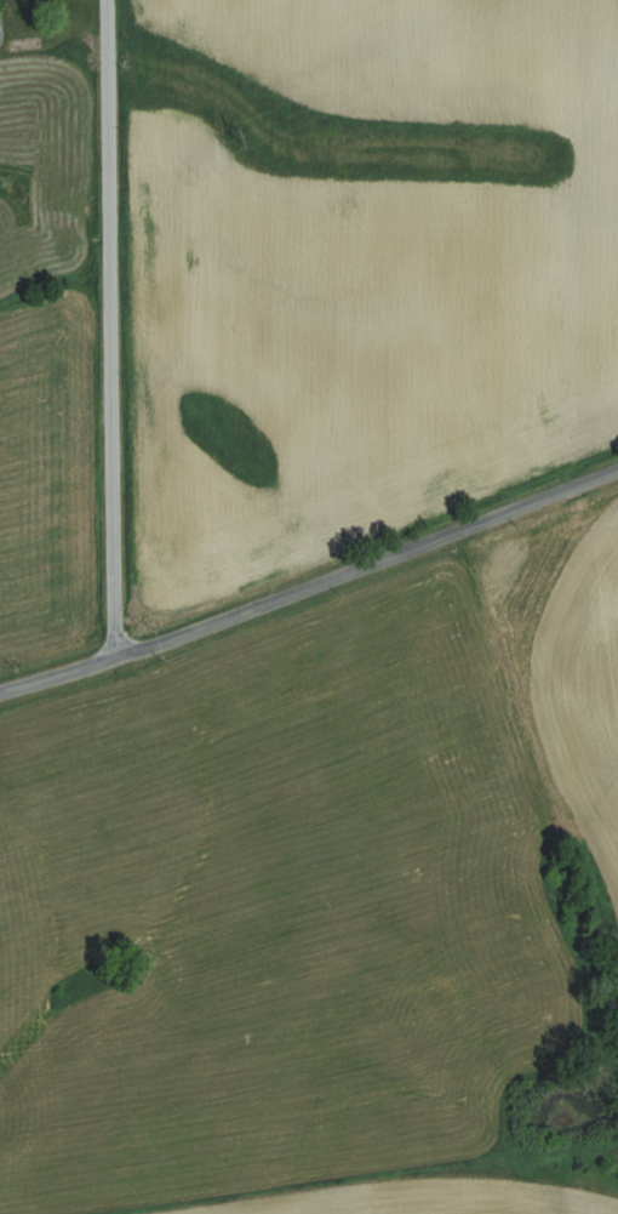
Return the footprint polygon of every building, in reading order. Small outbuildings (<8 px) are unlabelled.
[(9,44),(9,6),(0,6),(0,44),(9,44)]
